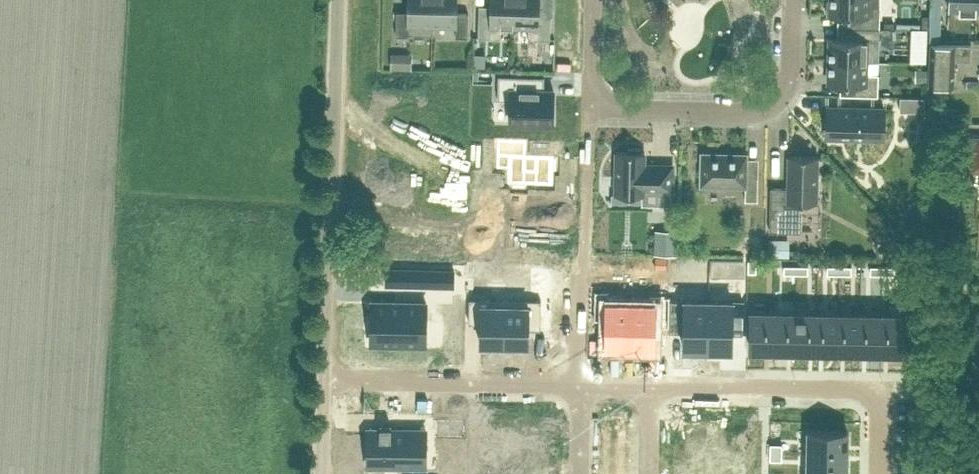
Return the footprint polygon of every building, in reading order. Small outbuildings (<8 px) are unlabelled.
[(432,22),(432,0),(408,0),(408,10),(396,9),(395,33),(408,34),(408,31),(432,32),(432,22)] [(455,23),(455,35),(468,35),(468,11),(456,11),(457,0),(432,0),(432,22),(455,23)] [(515,0),(491,0),(491,11),(479,11),(478,35),(500,36),(501,24),(514,24),(515,0)] [(514,24),(528,25),(528,37),(550,37),(551,14),(539,13),(539,0),(515,0),(514,24)] [(880,0),(827,0),(827,13),(856,14),(855,25),(879,26),(880,0)] [(949,8),(976,9),(976,0),(949,0),(949,8)] [(941,8),(931,7),(930,22),(940,23),(941,8)] [(940,23),(930,22),(930,39),(940,39),(940,23)] [(829,37),(828,59),(866,60),(867,48),(879,48),(879,34),(879,26),(855,25),(855,37),(829,37)] [(911,27),(911,39),(928,40),(928,27),(911,27)] [(969,60),(969,43),(928,42),(927,84),(953,85),(953,59),(969,60)] [(398,52),(398,64),(419,64),(419,52),(398,52)] [(879,60),(866,60),(828,59),(828,81),(854,81),(854,93),(878,94),(878,72),(879,60)] [(543,88),(544,75),(498,74),(497,97),(510,97),(510,121),(552,122),(553,88),(543,88)] [(900,97),(899,111),(924,111),(924,98),(900,97)] [(827,105),(826,135),(883,136),(884,106),(827,105)] [(963,121),(944,121),(925,120),(925,135),(947,135),(962,135),(963,121)] [(521,147),(521,133),(497,133),(497,146),(509,147),(508,174),(513,174),(513,178),(524,178),(524,175),(551,175),(551,161),(555,161),(555,149),(552,149),(552,147),(521,147)] [(971,136),(970,168),(969,169),(978,170),(978,136),(971,136)] [(640,150),(640,147),(628,146),(628,150),(616,150),(615,192),(643,193),(643,188),(672,188),(673,163),(649,163),(649,165),(644,165),(644,150),(640,150)] [(757,199),(758,175),(746,175),(746,153),(702,152),(701,183),(745,185),(745,199),(757,199)] [(816,200),(817,154),(789,154),(788,186),(770,185),(769,229),(800,230),(800,200),(816,200)] [(761,236),(749,236),(749,251),(761,252),(761,236)] [(775,239),(775,256),(797,256),(797,239),(775,239)] [(748,254),(748,266),(756,266),(756,255),(748,254)] [(741,271),(742,258),(710,257),(710,271),(741,271)] [(785,263),(784,271),(796,271),(797,263),(785,263)] [(797,263),(796,271),(808,272),(809,263),(797,263)] [(828,264),(828,272),(840,272),(840,264),(828,264)] [(840,264),(840,272),(851,273),(852,265),(840,264)] [(871,265),(871,273),(883,273),(883,265),(871,265)] [(883,265),(883,273),(895,274),(895,266),(883,265)] [(434,283),(434,268),(410,268),(410,283),(434,283)] [(594,289),(594,318),(606,318),(606,345),(630,346),(631,294),(607,293),(607,290),(594,289)] [(631,294),(630,346),(654,346),(654,326),(669,326),(669,294),(631,294)] [(482,343),(506,343),(506,297),(470,297),(470,321),(482,321),(482,343)] [(507,297),(506,343),(530,344),(530,322),(542,322),(543,298),(507,297)] [(373,301),(372,341),(427,342),(428,302),(373,301)] [(672,301),(671,329),(683,329),(683,335),(686,335),(686,351),(708,352),(709,302),(672,301)] [(709,302),(708,352),(735,352),(735,336),(745,336),(746,303),(709,302)] [(752,307),(752,349),(773,349),(774,307),(752,307)] [(774,307),(773,349),(795,350),(796,308),(774,307)] [(796,308),(795,350),(816,350),(817,308),(796,308)] [(817,308),(816,350),(838,351),(839,309),(817,308)] [(839,309),(838,351),(859,351),(860,309),(839,309)] [(860,309),(859,351),(881,352),(882,310),(860,309)] [(882,310),(881,352),(903,352),(903,310),(882,310)] [(463,443),(464,425),(434,424),(434,442),(463,443)] [(672,434),(671,458),(720,459),(720,426),(699,426),(699,434),(672,434)] [(805,428),(804,450),(846,451),(847,429),(805,428)] [(370,433),(369,469),(427,471),(428,435),(370,433)] [(487,473),(548,473),(548,442),(499,441),(498,463),(487,462),(487,473)] [(770,441),(770,449),(782,449),(782,442),(770,441)] [(770,449),(770,457),(781,458),(782,449),(770,449)] [(804,450),(804,472),(846,472),(846,451),(804,450)] [(671,458),(671,473),(724,473),(712,473),(712,459),(671,458)]
